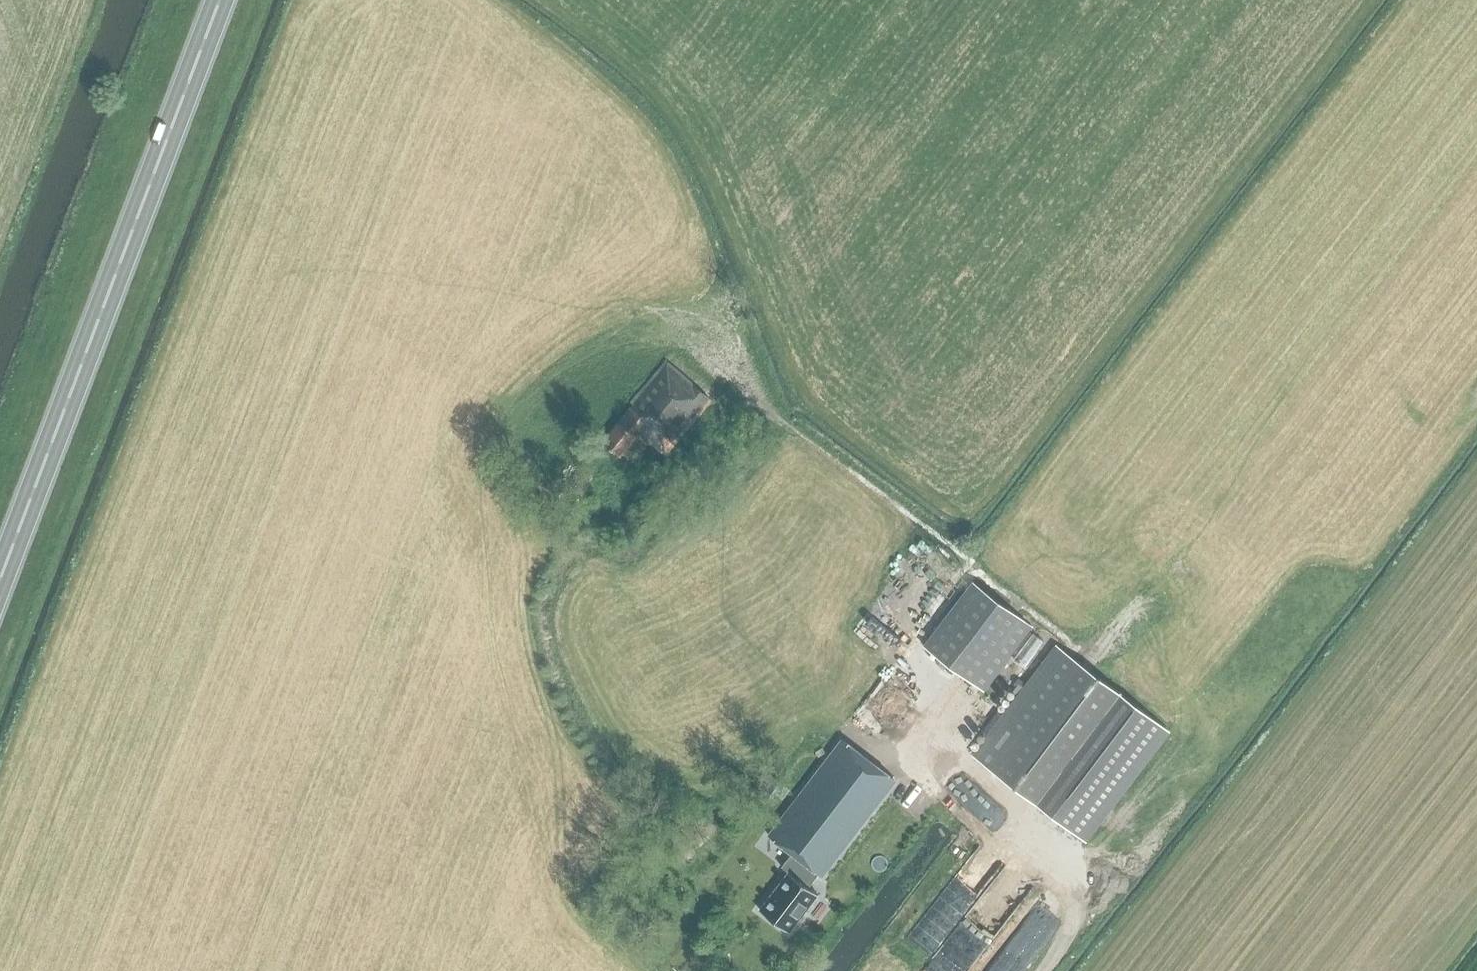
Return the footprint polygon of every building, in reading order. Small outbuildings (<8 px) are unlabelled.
[(711,399),(665,363),(632,406),(634,407),(604,444),(620,456),(636,436),(665,458),(711,399)] [(1034,627),(973,580),(923,645),(984,692),(1034,627)] [(925,636),(939,618),(922,605),(908,624),(925,636)] [(1170,732),(1056,644),(971,754),(1085,842),(1170,732)] [(894,779),(843,740),(769,836),(792,853),(782,866),(789,872),(760,910),(789,932),(818,895),(808,887),(818,874),(821,876),(894,779)] [(928,952),(940,940),(933,933),(927,938),(919,929),(912,936),(928,952)]
